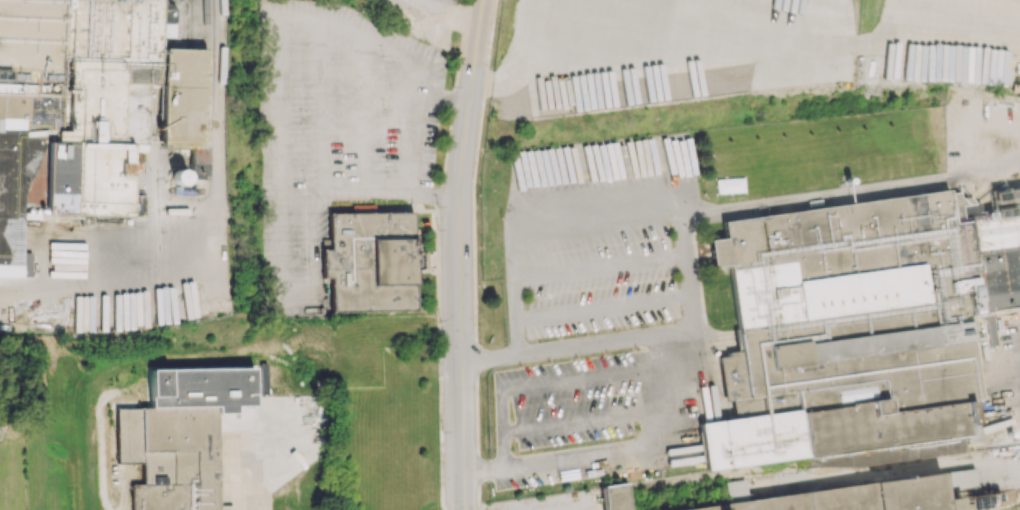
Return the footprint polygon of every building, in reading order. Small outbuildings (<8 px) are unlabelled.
[(67,69),(9,69),(0,72),(0,270),(16,274),(50,152),(74,144),(75,216),(144,215),(144,194),(126,195),(156,86),(160,86),(161,148),(189,147),(190,179),(204,179),(203,49),(152,49),(166,0),(67,0),(67,69)] [(169,174),(176,186),(189,178),(182,167),(169,174)] [(967,452),(966,442),(981,441),(979,412),(969,413),(968,399),(975,399),(967,311),(1019,307),(1019,177),(1017,177),(1018,188),(984,191),(984,193),(722,214),(724,238),(710,239),(712,266),(731,265),(738,352),(720,354),(723,401),(732,400),(733,419),(701,422),(705,473),(967,452)] [(327,212),(413,210),(414,310),(331,312),(330,277),(321,277),(321,249),(328,248),(327,212)] [(235,412),(235,405),(254,405),(253,369),(150,369),(150,408),(117,408),(117,461),(143,461),(143,484),(132,484),(132,509),(218,509),(218,413),(235,412)] [(960,497),(945,499),(944,488),(977,484),(976,469),(748,497),(746,479),(727,481),(729,503),(676,509),(961,509),(960,497)] [(628,482),(602,486),(605,509),(631,509),(628,482)]
